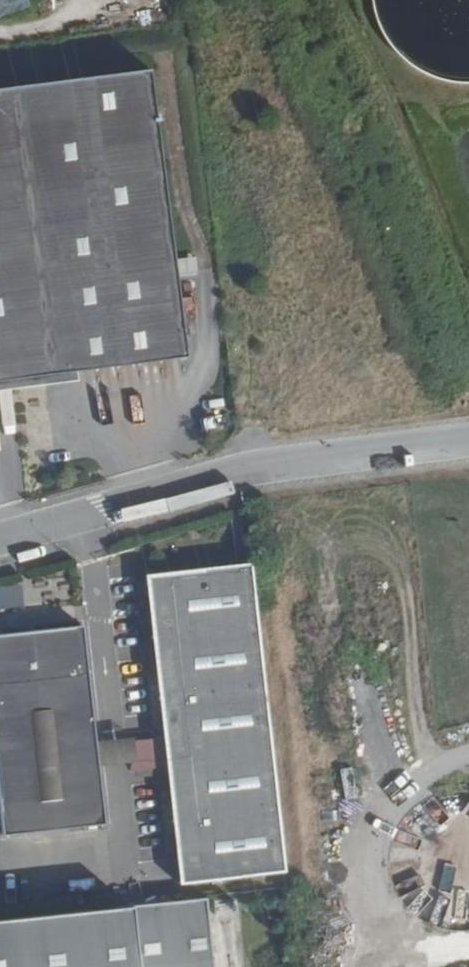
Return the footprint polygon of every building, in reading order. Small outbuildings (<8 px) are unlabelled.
[(154,63),(0,80),(0,373),(186,352),(154,63)] [(195,254),(177,258),(182,276),(200,271),(195,254)] [(285,870),(252,560),(146,570),(163,729),(123,734),(124,765),(167,761),(180,882),(285,870)] [(86,623),(0,628),(0,796),(3,833),(106,825),(86,623)] [(204,901),(0,920),(0,966),(211,966),(204,901)]
